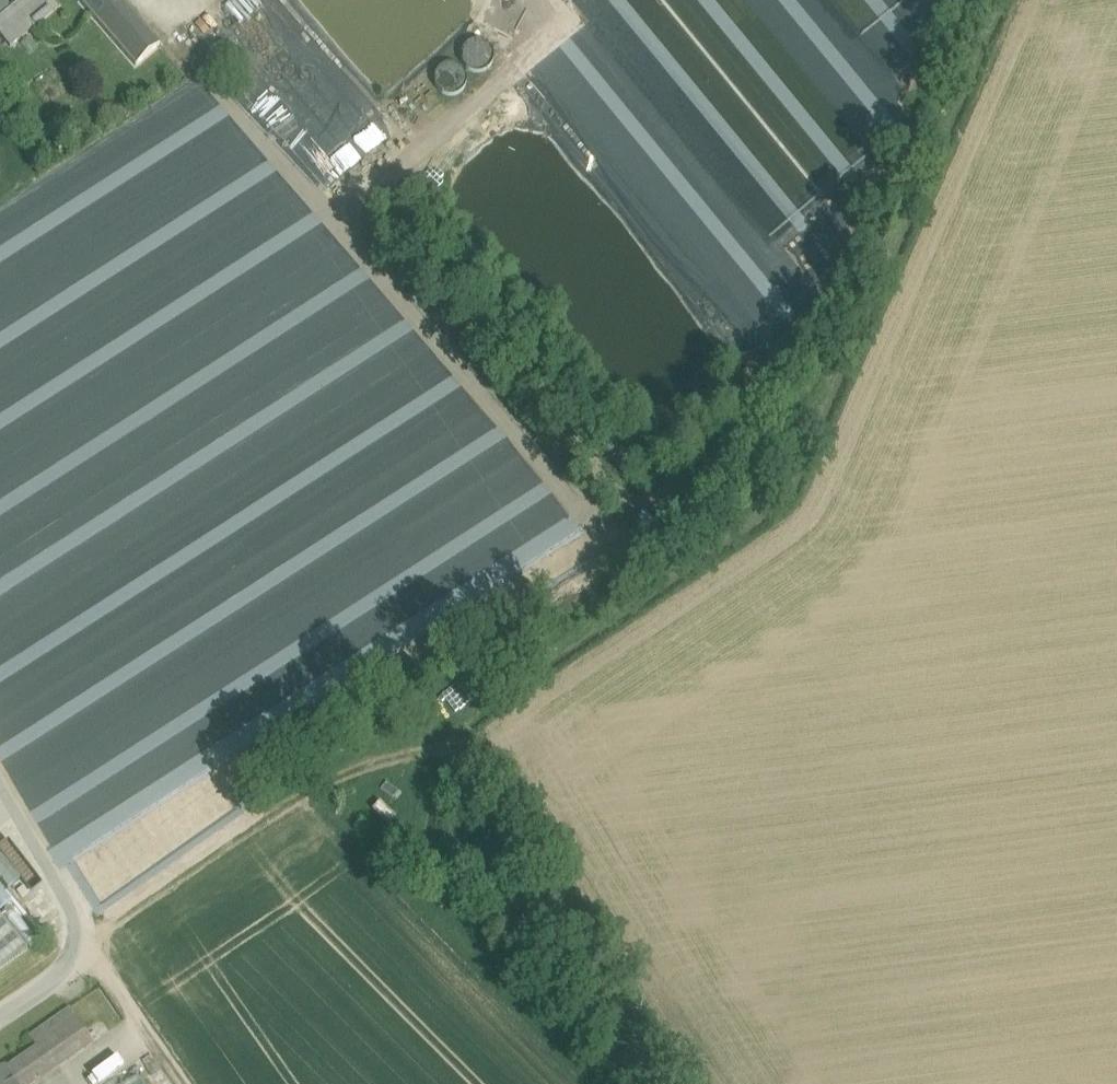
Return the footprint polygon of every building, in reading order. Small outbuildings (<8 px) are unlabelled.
[(0,18),(0,35),(10,47),(59,8),(52,0),(22,0),(0,18)] [(120,0),(85,0),(82,3),(110,35),(133,15),(120,0)] [(695,24),(695,10),(633,11),(633,28),(656,28),(656,36),(674,35),(674,30),(681,30),(681,24),(695,24)] [(133,15),(110,35),(136,64),(159,44),(133,15)] [(499,16),(475,35),(489,54),(514,35),(499,16)] [(28,950),(0,916),(0,969),(28,950)] [(70,1009),(29,1037),(36,1048),(20,1060),(36,1083),(94,1044),(70,1009)] [(0,1071),(0,1083),(36,1083),(20,1060),(4,1070),(3,1069),(0,1071)] [(142,1071),(123,1083),(151,1083),(142,1071)]
